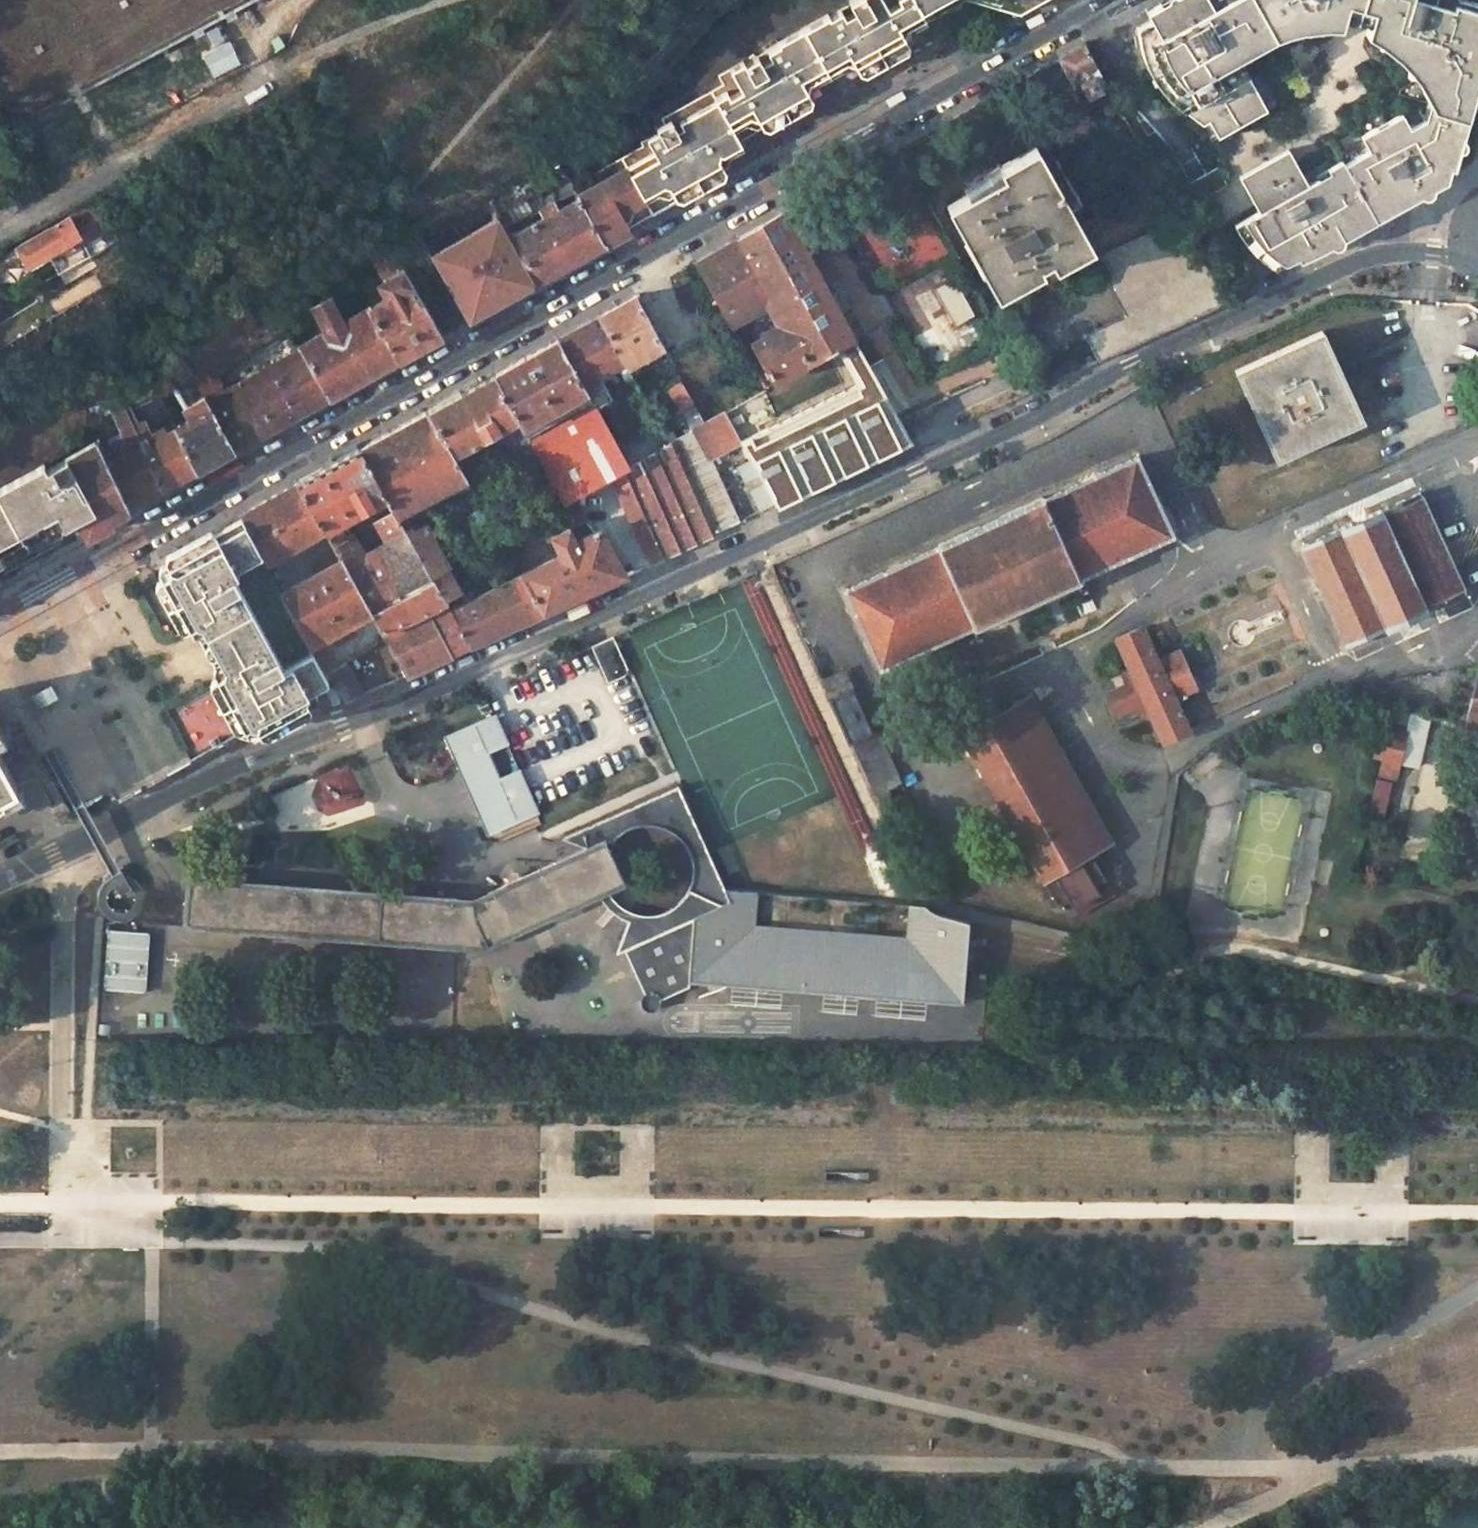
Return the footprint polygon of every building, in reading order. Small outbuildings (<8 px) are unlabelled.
[(3,136),(256,0),(0,0),(0,130),(3,136)] [(718,85),(657,120),(659,125),(650,130),(652,133),(636,143),(638,146),(579,179),(586,190),(576,196),(577,198),(601,244),(622,232),(623,228),(671,201),(676,202),(722,177),(713,162),(715,156),(735,146),(736,143),(757,131),(765,132),(805,110),(808,105),(799,88),(801,83),(805,86),(848,62),(856,77),(862,78),(904,53),(906,48),(899,35),(900,29),(926,15),(918,0),(845,0),(844,0),(846,5),(830,13),(830,12),(774,43),(775,45),(740,65),(738,62),(713,76),(718,85)] [(926,15),(955,0),(918,0),(926,15)] [(1003,11),(1007,17),(1033,3),(1038,0),(966,0),(1003,11)] [(1151,20),(1135,28),(1134,30),(1132,33),(1131,34),(1131,36),(1130,40),(1130,43),(1130,47),(1131,49),(1133,59),(1134,62),(1136,68),(1139,74),(1141,78),(1143,81),(1144,84),(1150,91),(1154,97),(1161,104),(1168,110),(1179,117),(1187,121),(1194,124),(1203,118),(1212,113),(1222,131),(1265,107),(1235,52),(1267,34),(1247,0),(1185,0),(1151,20)] [(1145,9),(1151,20),(1185,0),(1162,0),(1145,9)] [(1267,34),(1305,13),(1312,12),(1321,14),(1324,2),(1345,8),(1347,0),(1247,0),(1267,34)] [(1344,10),(1356,13),(1372,16),(1376,0),(1347,0),(1345,8),(1324,2),(1321,14),(1342,18),(1344,10)] [(1372,16),(1390,22),(1387,32),(1397,41),(1404,33),(1416,43),(1409,51),(1412,54),(1416,60),(1425,54),(1440,73),(1431,79),(1438,88),(1435,98),(1474,110),(1477,98),(1477,4),(1466,0),(1376,0),(1372,16)] [(1369,25),(1387,32),(1390,22),(1372,16),(1369,25)] [(1397,41),(1409,51),(1416,43),(1404,33),(1397,41)] [(1080,45),(1056,59),(1070,84),(1075,81),(1087,102),(1106,91),(1080,45)] [(1416,60),(1431,79),(1440,73),(1425,54),(1416,60)] [(1373,219),(1427,188),(1422,182),(1439,172),(1442,179),(1454,172),(1474,110),(1435,98),(1431,110),(1416,117),(1409,106),(1398,112),(1401,118),(1387,126),(1384,120),(1369,128),(1377,142),(1351,158),(1348,153),(1338,158),(1373,219)] [(1398,112),(1384,120),(1387,126),(1401,118),(1398,112)] [(1222,131),(1212,113),(1203,118),(1213,136),(1222,131)] [(1258,212),(1310,181),(1289,145),(1236,177),(1258,212)] [(1087,247),(1033,149),(996,169),(999,176),(945,207),(994,295),(1049,264),(1052,267),(1087,247)] [(1258,212),(1231,228),(1250,247),(1280,266),(1315,253),(1328,246),(1324,239),(1343,228),(1347,235),(1373,219),(1338,158),(1331,162),(1332,162),(1335,166),(1334,167),(1335,168),(1339,175),(1326,182),(1322,174),(1310,181),(1258,212)] [(1240,210),(1215,167),(1189,181),(1214,226),(1240,210)] [(1335,168),(1322,174),(1326,182),(1339,175),(1335,168)] [(1439,172),(1422,182),(1427,188),(1442,179),(1439,172)] [(505,240),(529,284),(601,244),(577,198),(556,211),(552,205),(539,212),(542,219),(510,237),(505,240)] [(15,247),(26,267),(52,252),(81,236),(84,240),(109,226),(94,200),(15,247)] [(492,204),(422,244),(465,320),(529,284),(505,240),(510,237),(492,204)] [(742,338),(768,385),(852,339),(843,321),(781,213),(691,262),(728,329),(771,305),(778,317),(742,338)] [(1097,358),(1223,300),(1177,218),(1092,258),(1121,314),(1083,333),(1097,358)] [(1328,246),(1347,235),(1343,228),(1324,239),(1328,246)] [(84,240),(81,236),(52,252),(61,268),(90,251),(84,240)] [(391,245),(367,257),(380,280),(403,267),(391,245)] [(295,343),(325,398),(394,360),(362,306),(341,318),(309,262),(289,271),(320,329),(295,343)] [(440,334),(403,267),(380,280),(373,283),(380,296),(362,306),(394,360),(440,334)] [(932,294),(953,329),(973,317),(951,282),(932,294)] [(660,347),(631,296),(594,317),(620,362),(624,367),(660,347)] [(325,398),(273,304),(249,317),(245,309),(211,327),(176,348),(192,377),(201,394),(232,450),(325,398)] [(594,317),(553,339),(579,385),(595,376),(620,362),(594,317)] [(1321,332),(1233,369),(1269,456),(1357,419),(1321,332)] [(932,334),(908,347),(924,376),(948,363),(932,334)] [(579,385),(553,339),(490,375),(515,420),(519,427),(583,393),(579,385)] [(143,369),(157,396),(192,377),(176,348),(143,369)] [(757,465),(774,505),(856,468),(910,441),(864,359),(771,406),(794,448),(757,465)] [(515,420),(490,375),(423,412),(448,456),(481,438),(515,420)] [(579,385),(583,393),(592,409),(609,400),(595,376),(579,385)] [(679,381),(664,390),(680,417),(695,407),(679,381)] [(183,415),(171,422),(197,470),(232,450),(201,394),(179,407),(183,415)] [(161,490),(137,441),(120,408),(111,413),(112,416),(121,436),(99,449),(129,508),(161,490)] [(678,439),(721,529),(743,519),(716,463),(748,445),(731,411),(678,439)] [(393,515),(461,479),(448,456),(423,412),(356,449),(383,498),(390,509),(393,515)] [(519,427),(515,420),(481,438),(503,475),(535,456),(519,427)] [(197,470),(171,422),(137,441),(161,490),(197,470)] [(64,538),(66,530),(79,523),(110,505),(116,515),(129,508),(99,449),(95,441),(40,472),(36,465),(0,486),(0,574),(64,538)] [(715,532),(673,442),(607,477),(627,523),(645,563),(715,532)] [(335,525),(383,498),(356,449),(293,484),(321,533),(336,559),(365,611),(428,576),(403,532),(393,515),(390,509),(368,521),(378,539),(360,549),(349,532),(341,536),(335,525)] [(876,663),(1167,533),(1134,455),(1039,497),(1038,495),(932,541),(934,545),(841,587),(876,663)] [(607,477),(588,487),(609,530),(627,523),(607,477)] [(237,516),(241,523),(263,565),(321,533),(293,484),(237,516)] [(1416,493),(1299,544),(1342,642),(1459,591),(1416,493)] [(470,494),(458,501),(472,525),(483,519),(470,494)] [(537,612),(623,573),(597,527),(571,538),(569,533),(585,523),(570,496),(494,537),(515,575),(537,612)] [(110,505),(79,523),(84,533),(116,515),(110,505)] [(440,598),(457,589),(444,565),(447,564),(423,520),(403,532),(428,576),(440,598)] [(208,690),(233,735),(243,730),(248,732),(251,738),(304,710),(299,702),(303,691),(314,686),(325,707),(337,702),(322,675),(318,667),(307,646),(277,591),(263,565),(241,523),(164,565),(169,576),(170,581),(167,583),(156,590),(181,636),(193,629),(222,680),(208,690)] [(320,639),(367,613),(365,611),(336,559),(277,591),(307,646),(320,639)] [(446,607),(466,644),(537,612),(515,575),(446,607)] [(446,607),(440,598),(428,576),(365,611),(367,613),(382,639),(401,673),(466,644),(446,607)] [(1159,738),(1183,728),(1170,693),(1190,684),(1177,650),(1153,660),(1139,626),(1110,637),(1125,668),(1116,672),(1121,682),(1103,690),(1113,711),(1132,703),(1136,711),(1144,707),(1159,738)] [(592,644),(606,680),(631,669),(615,634),(592,644)] [(331,660),(320,639),(307,646),(318,667),(331,660)] [(401,673),(382,639),(322,675),(337,702),(401,673)] [(1475,663),(1469,690),(1456,687),(1448,720),(1477,727),(1477,664),(1475,663)] [(840,669),(821,678),(851,742),(869,731),(840,669)] [(1103,842),(1023,696),(992,713),(987,705),(967,715),(972,724),(962,730),(1056,901),(1067,895),(1071,902),(1096,888),(1092,881),(1103,875),(1089,850),(1103,842)] [(1394,708),(1390,724),(1408,728),(1400,764),(1420,769),(1429,730),(1432,717),(1394,708)] [(444,738),(489,836),(540,813),(535,806),(519,770),(498,780),(486,754),(507,744),(494,714),(444,738)] [(1408,728),(1390,724),(1379,775),(1396,779),(1400,764),(1408,728)] [(1226,756),(1213,742),(1184,765),(1197,780),(1226,756)] [(13,783),(0,759),(0,791),(13,783)] [(759,927),(761,892),(724,890),(679,788),(564,839),(586,850),(499,887),(469,900),(189,877),(184,927),(470,952),(599,896),(600,898),(602,902),(603,904),(604,907),(606,909),(607,911),(608,913),(610,915),(613,917),(615,919),(617,921),(619,923),(622,925),(626,927),(630,929),(619,959),(626,958),(641,999),(639,1001),(638,1002),(637,1004),(636,1006),(635,1008),(635,1011),(636,1014),(637,1017),(639,1019),(642,1021),(645,1022),(650,1023),(653,1021),(656,1019),(658,1018),(659,1016),(660,1014),(661,1011),(661,1009),(660,1007),(660,1005),(691,993),(687,984),(702,985),(707,998),(729,990),(955,1003),(957,964),(946,912),(933,907),(927,904),(923,902),(906,901),(906,940),(759,927)] [(1111,891),(1103,875),(1092,881),(1096,888),(1071,902),(1075,910),(1111,891)]
